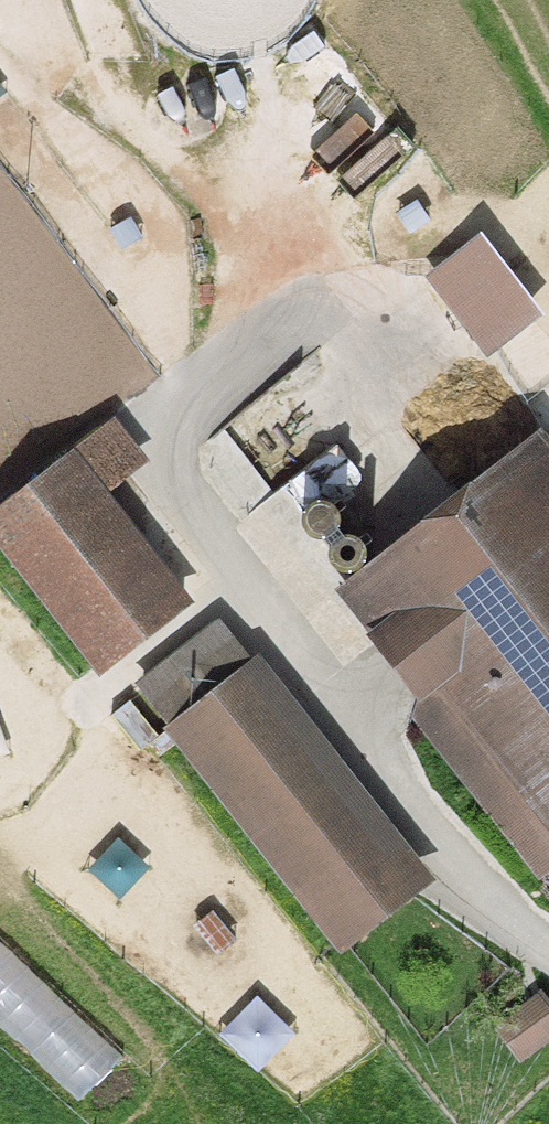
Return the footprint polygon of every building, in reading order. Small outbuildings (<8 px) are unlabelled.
[(542,315),(479,234),(424,277),(487,357),(542,315)] [(114,416),(0,505),(0,546),(100,675),(194,602),(109,492),(149,461),(114,416)] [(542,428),(335,590),(422,701),(407,713),(539,881),(548,874),(548,437),(542,428)] [(135,684),(168,726),(252,659),(219,618),(135,684)] [(437,880),(260,654),(252,659),(168,726),(164,729),(341,955),(437,880)] [(493,1024),(521,1062),(548,1042),(548,1001),(541,990),(493,1024)]
